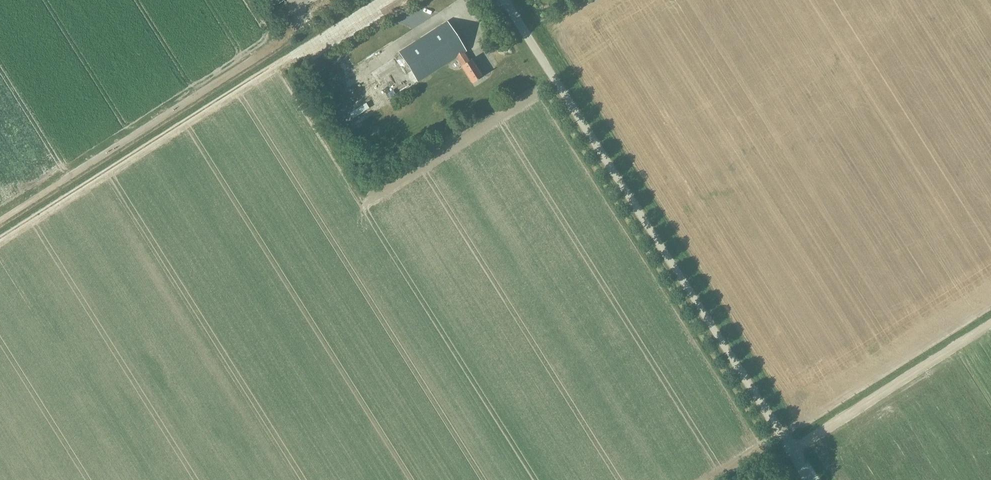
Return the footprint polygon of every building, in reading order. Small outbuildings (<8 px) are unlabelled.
[(468,61),(463,53),(465,51),(447,22),(399,53),(417,82),(456,57),(461,65),(460,66),(472,83),(481,77),(470,60),(468,61)] [(349,67),(336,78),(340,83),(353,73),(349,67)] [(331,89),(339,92),(341,85),(333,83),(331,89)]
